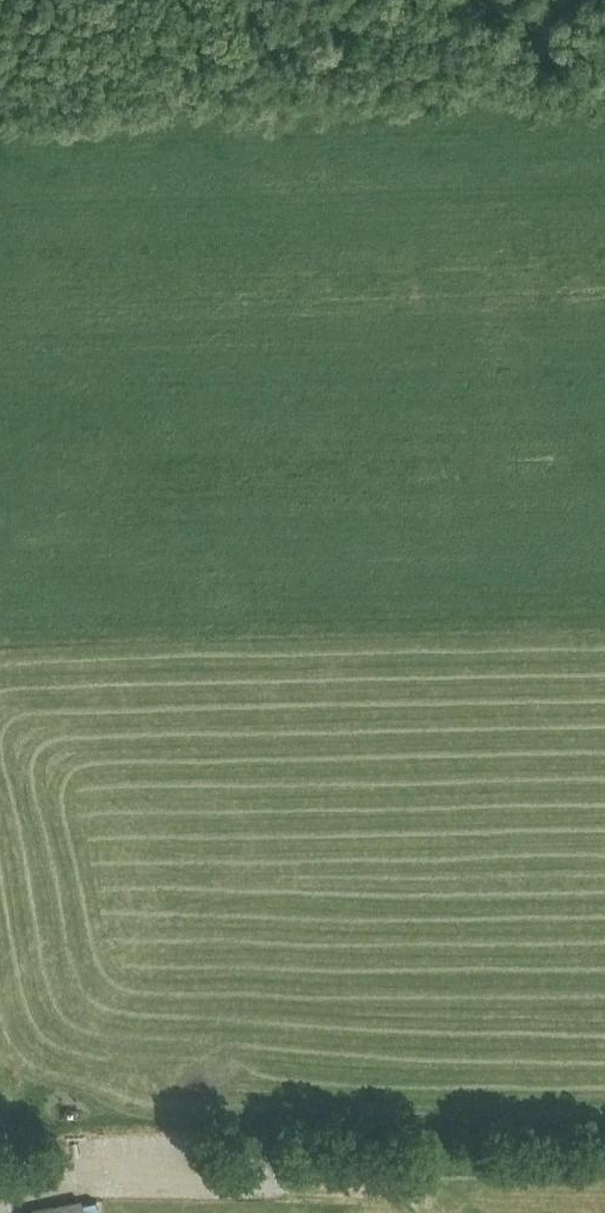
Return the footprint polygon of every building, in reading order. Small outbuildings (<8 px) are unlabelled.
[(102,1190),(86,1192),(88,1207),(104,1204),(102,1190)] [(82,1200),(67,1203),(24,1212),(85,1212),(82,1200)]
